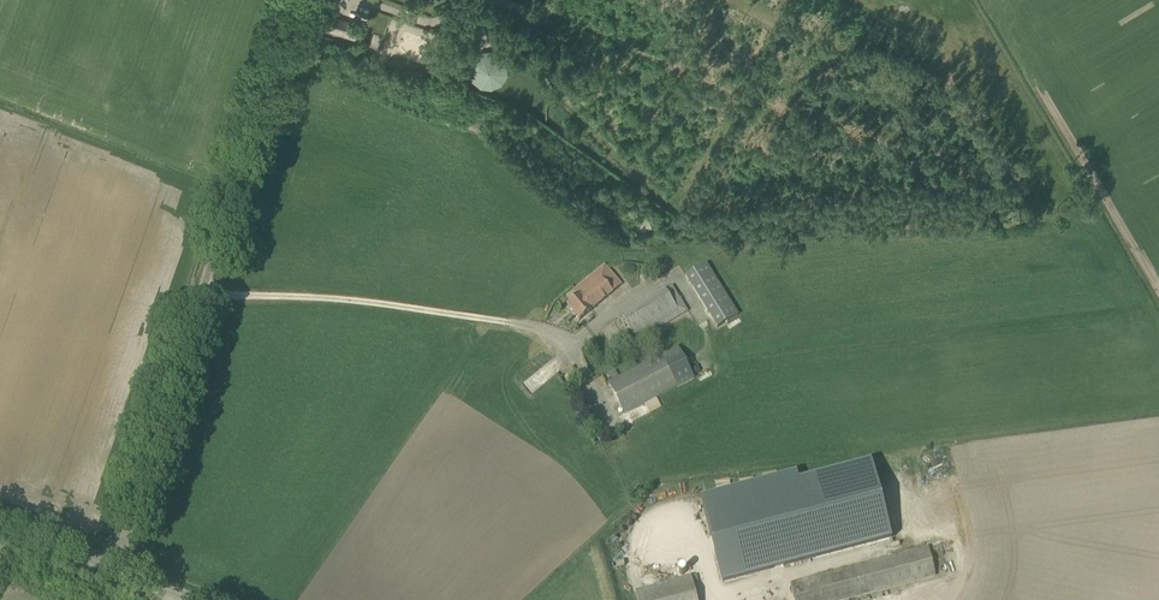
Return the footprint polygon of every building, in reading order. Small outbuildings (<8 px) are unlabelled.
[(362,26),(336,18),(324,15),(322,21),(319,21),(318,25),(358,37),(362,26)] [(501,54),(491,50),(480,52),(472,59),(469,70),(472,81),(480,88),(492,89),(502,84),(508,75),(508,64),(501,54)] [(629,213),(630,229),(650,228),(649,213),(629,213)] [(707,266),(686,278),(717,330),(738,318),(707,266)] [(612,275),(607,270),(599,277),(596,273),(575,291),(578,295),(567,305),(580,321),(613,293),(612,293),(620,286),(612,275)] [(666,291),(633,310),(622,316),(634,336),(678,309),(666,291)] [(624,414),(676,387),(677,388),(695,379),(678,347),(661,356),(619,378),(616,371),(607,376),(611,383),(608,384),(624,414)] [(723,585),(891,540),(870,462),(797,482),(795,475),(700,500),(723,585)] [(936,576),(928,547),(791,584),(795,599),(847,599),(936,576)] [(691,577),(636,592),(638,599),(698,599),(691,577)]
